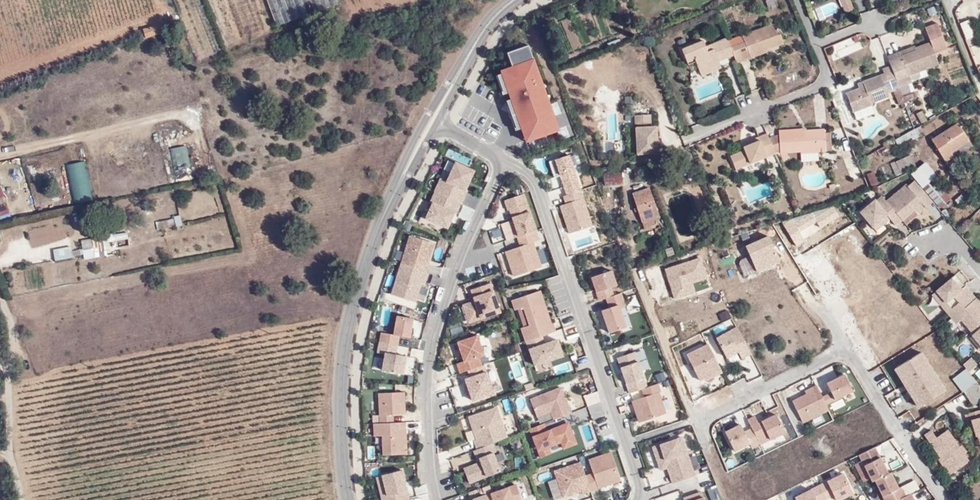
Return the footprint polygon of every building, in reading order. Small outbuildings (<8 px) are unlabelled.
[(276,26),(337,4),(336,0),(266,0),(276,26)] [(853,0),(845,0),(850,12),(857,10),(853,0)] [(833,3),(816,7),(819,16),(835,13),(833,3)] [(964,38),(973,35),(969,19),(960,21),(964,38)] [(775,48),(773,45),(784,41),(776,20),(744,32),(747,39),(730,45),(734,55),(737,62),(775,48)] [(146,38),(171,29),(168,21),(144,30),(146,38)] [(719,61),(734,55),(730,45),(727,38),(712,44),(714,48),(707,51),(705,47),(703,40),(683,47),(689,63),(697,60),(700,68),(719,61)] [(776,51),(786,47),(784,41),(773,45),(775,48),(776,51)] [(938,64),(930,42),(917,47),(918,49),(889,60),(891,65),(900,85),(912,81),(910,75),(925,69),(938,64)] [(889,60),(918,49),(917,47),(916,46),(888,57),(889,60)] [(530,56),(499,68),(525,141),(558,129),(530,56)] [(689,63),(692,71),(700,68),(697,60),(689,63)] [(703,73),(721,66),(719,61),(700,68),(703,73)] [(901,88),(900,85),(891,65),(884,68),(886,73),(858,83),(860,88),(847,93),(854,111),(872,104),(871,103),(890,95),(889,92),(894,90),(901,88)] [(912,81),(928,75),(925,69),(910,75),(912,81)] [(900,104),(906,102),(901,88),(894,90),(900,104)] [(635,104),(635,96),(625,97),(626,104),(635,104)] [(649,115),(636,116),(638,153),(659,152),(658,126),(650,126),(649,115)] [(951,154),(970,141),(958,123),(932,140),(946,162),(954,157),(951,154)] [(779,131),(779,134),(768,138),(772,147),(774,152),(780,150),(781,153),(801,152),(802,159),(818,158),(818,152),(825,151),(823,133),(823,129),(802,131),(801,129),(779,131)] [(765,156),(774,153),(774,152),(772,147),(768,138),(766,132),(757,135),(758,138),(743,144),(745,149),(730,155),(736,168),(750,162),(765,156)] [(188,173),(186,146),(169,147),(170,174),(188,173)] [(568,152),(553,157),(559,174),(573,169),(568,152)] [(901,173),(910,169),(905,157),(896,162),(901,173)] [(473,169),(455,160),(446,180),(464,188),(473,169)] [(65,164),(71,203),(89,200),(84,161),(65,164)] [(573,169),(559,174),(567,197),(581,191),(573,169)] [(604,186),(623,183),(621,171),(602,173),(604,186)] [(865,187),(866,195),(878,193),(874,172),(867,173),(870,187),(865,187)] [(464,188),(446,180),(440,177),(430,201),(454,210),(457,212),(467,190),(464,188)] [(932,179),(922,188),(940,208),(950,199),(932,179)] [(907,186),(905,184),(885,200),(901,220),(915,208),(919,212),(932,201),(914,180),(907,186)] [(653,218),(658,216),(648,188),(633,194),(645,228),(655,224),(653,218)] [(557,201),(569,232),(592,225),(581,191),(567,197),(557,201)] [(607,191),(606,200),(615,200),(615,191),(607,191)] [(525,193),(504,199),(511,219),(501,223),(504,240),(516,236),(536,229),(525,193)] [(895,225),(901,220),(885,200),(880,195),(875,199),(875,198),(860,210),(872,225),(885,214),(888,217),(895,225)] [(454,210),(430,201),(425,217),(446,228),(454,210)] [(159,215),(160,226),(181,225),(181,214),(159,215)] [(875,229),(888,217),(885,214),(872,225),(875,229)] [(30,225),(40,247),(60,239),(51,217),(30,225)] [(484,235),(485,237),(491,234),(495,242),(504,237),(499,227),(484,235)] [(536,229),(516,236),(520,246),(533,242),(538,240),(536,229)] [(104,234),(105,242),(128,238),(126,231),(104,234)] [(433,242),(408,233),(391,293),(414,301),(419,283),(424,285),(428,273),(425,273),(433,242)] [(780,261),(767,234),(742,243),(754,270),(780,261)] [(101,238),(80,240),(82,258),(93,257),(93,250),(102,249),(101,238)] [(520,246),(503,251),(513,275),(542,266),(533,242),(520,246)] [(56,260),(72,256),(69,245),(53,250),(56,260)] [(662,268),(674,299),(695,292),(691,284),(707,277),(701,256),(662,268)] [(611,269),(587,276),(597,299),(605,297),(615,294),(611,285),(616,284),(611,269)] [(472,300),(461,304),(468,322),(500,312),(490,282),(468,289),(472,300)] [(519,326),(524,341),(542,335),(556,331),(552,322),(550,322),(540,289),(508,300),(512,310),(520,307),(526,323),(519,326)] [(615,294),(605,297),(608,308),(616,305),(623,303),(621,292),(615,294)] [(971,331),(979,323),(979,304),(969,292),(947,311),(956,322),(960,318),(971,331)] [(604,298),(595,300),(597,308),(606,306),(604,298)] [(608,308),(600,310),(607,331),(624,325),(616,305),(608,308)] [(412,317),(396,314),(392,332),(399,334),(408,336),(412,317)] [(971,331),(970,332),(979,344),(979,323),(971,331)] [(736,326),(714,336),(725,357),(738,350),(741,358),(751,353),(736,326)] [(392,332),(381,331),(376,352),(383,353),(383,350),(395,353),(399,334),(392,332)] [(455,339),(462,360),(478,356),(483,354),(476,333),(455,339)] [(542,335),(524,341),(527,347),(544,341),(542,335)] [(544,341),(527,347),(533,364),(562,355),(556,337),(544,341)] [(455,344),(449,346),(455,360),(461,358),(455,344)] [(707,344),(686,352),(699,381),(721,371),(707,344)] [(383,350),(383,353),(380,368),(401,373),(405,355),(395,353),(383,350)] [(634,351),(616,356),(629,392),(640,389),(648,386),(634,351)] [(896,367),(920,406),(944,391),(920,352),(896,367)] [(462,360),(455,362),(459,373),(461,372),(481,366),(478,356),(462,360)] [(969,358),(962,365),(965,369),(968,373),(976,366),(969,358)] [(572,360),(552,367),(555,376),(575,369),(572,360)] [(461,372),(471,399),(492,392),(484,365),(481,366),(461,372)] [(894,369),(918,407),(920,406),(896,367),(894,369)] [(952,379),(962,393),(964,392),(976,384),(968,373),(965,369),(952,379)] [(693,370),(685,372),(695,397),(702,395),(693,370)] [(840,374),(827,381),(832,390),(835,397),(851,391),(840,374)] [(648,386),(640,389),(643,396),(657,391),(660,391),(657,382),(648,386)] [(979,400),(979,389),(976,384),(964,392),(972,405),(979,400)] [(805,393),(791,400),(804,423),(827,411),(824,404),(821,396),(815,385),(805,390),(805,393)] [(561,386),(529,398),(535,416),(549,412),(552,419),(571,412),(561,386)] [(832,390),(821,396),(824,404),(835,397),(832,390)] [(404,391),(379,392),(381,413),(393,413),(404,413),(404,391)] [(643,396),(632,401),(639,421),(666,412),(657,391),(643,396)] [(965,409),(967,417),(971,416),(973,425),(974,432),(979,431),(979,406),(965,409)] [(496,407),(468,415),(478,445),(491,441),(507,436),(496,407)] [(381,413),(372,415),(372,423),(394,422),(393,413),(381,413)] [(754,416),(747,419),(760,445),(786,432),(775,413),(757,422),(754,416)] [(372,436),(383,436),(384,453),(406,453),(405,422),(394,422),(372,423),(372,436)] [(557,443),(551,429),(550,427),(547,428),(544,422),(528,427),(539,458),(551,453),(548,447),(557,443)] [(577,444),(569,422),(551,429),(557,443),(560,450),(577,444)] [(739,422),(724,431),(732,450),(750,444),(739,422)] [(946,431),(935,438),(930,431),(925,435),(952,473),(968,462),(946,431)] [(661,469),(667,467),(664,459),(682,454),(676,438),(651,446),(661,469)] [(478,445),(472,448),(478,463),(483,475),(499,469),(493,451),(495,450),(491,441),(478,445)] [(884,499),(898,499),(905,497),(900,487),(898,489),(890,473),(887,474),(874,448),(859,455),(872,482),(874,480),(884,499)] [(620,479),(609,451),(587,456),(591,473),(585,474),(590,488),(591,490),(620,479)] [(667,467),(672,482),(695,474),(687,453),(682,454),(664,459),(667,467)] [(590,488),(585,474),(579,460),(554,469),(564,496),(590,488)] [(478,463),(462,467),(468,483),(484,478),(483,475),(478,463)] [(373,476),(380,499),(410,499),(401,469),(373,476)] [(810,488),(816,499),(824,499),(834,496),(835,499),(836,499),(852,492),(843,472),(810,488)] [(483,494),(485,499),(512,499),(507,486),(483,494)] [(794,494),(796,499),(816,499),(810,488),(794,494)] [(682,497),(683,499),(704,499),(701,492),(682,497)]
